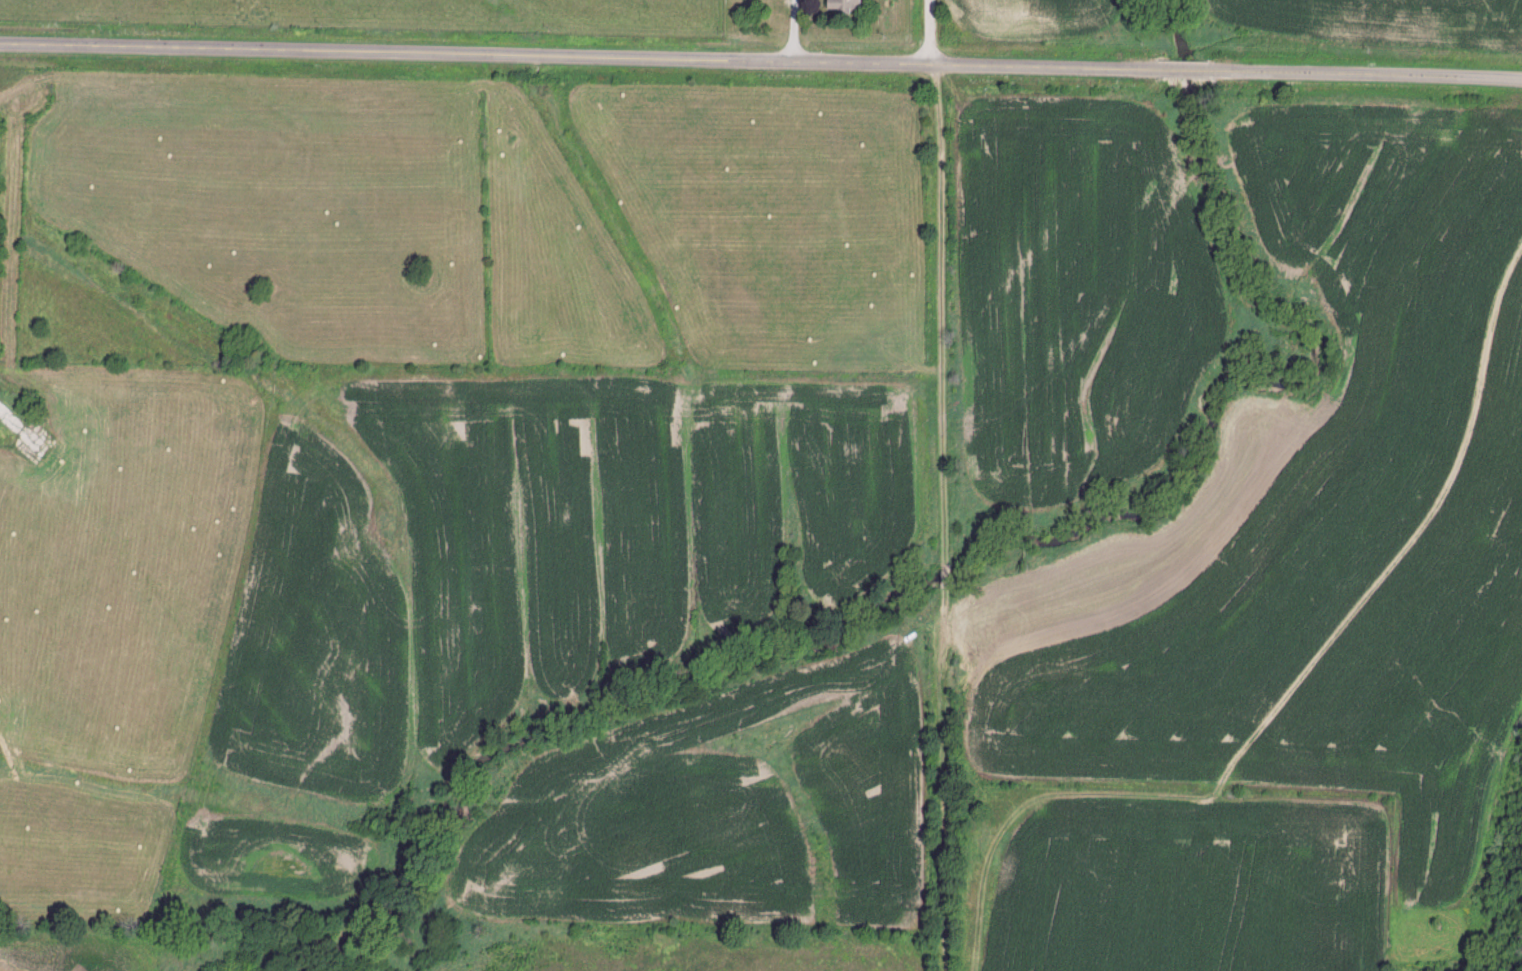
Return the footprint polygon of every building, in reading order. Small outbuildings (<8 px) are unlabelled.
[(856,9),(856,0),(823,0),(823,9),(856,9)]
